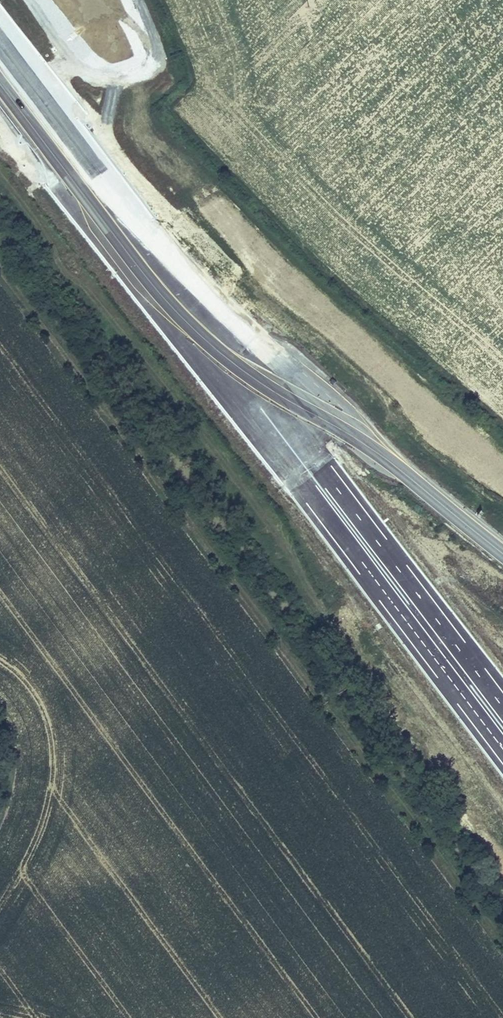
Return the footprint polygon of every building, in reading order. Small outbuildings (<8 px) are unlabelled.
[(198,567),(192,572),(200,584),(207,579),(198,567)]
